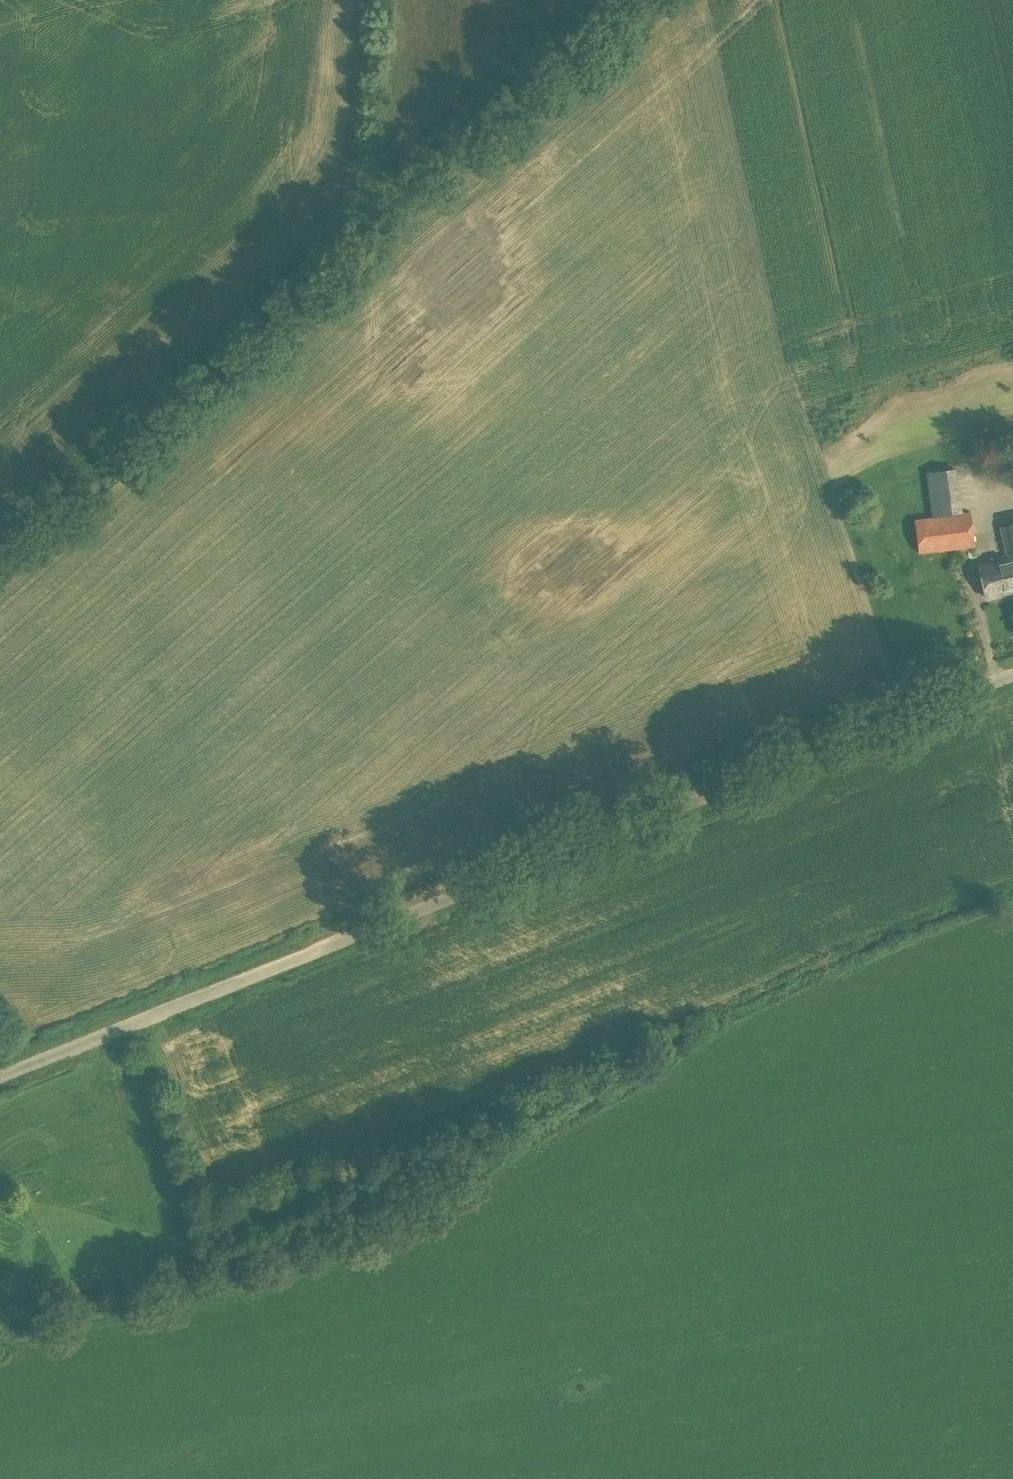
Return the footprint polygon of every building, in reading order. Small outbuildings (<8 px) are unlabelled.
[(953,499),(953,508),(963,507),(960,464),(935,466),(937,500),(953,499)] [(970,512),(915,519),(919,553),(974,547),(970,512)] [(978,564),(985,596),(1012,590),(1012,592),(1012,524),(999,527),(1006,558),(978,564)]
